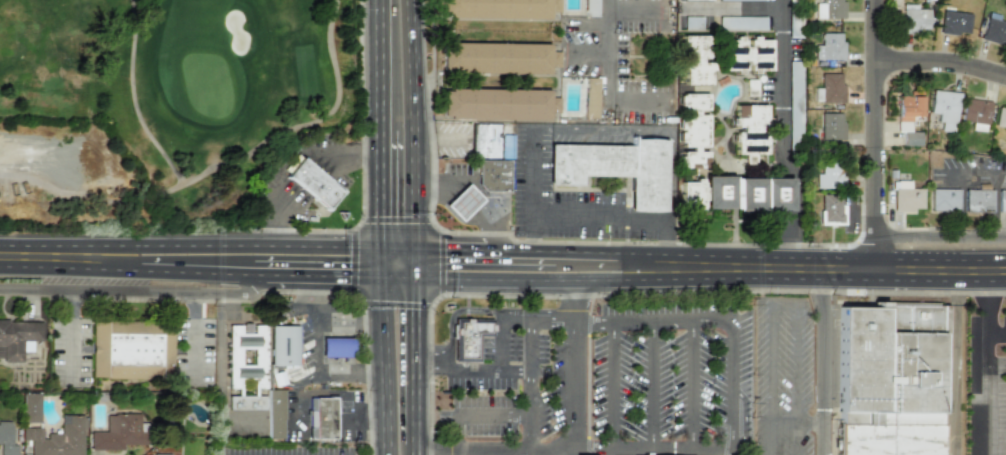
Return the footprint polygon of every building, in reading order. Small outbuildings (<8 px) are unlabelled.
[(549,20),(549,11),(559,11),(559,0),(442,0),(441,18),(549,20)] [(585,16),(598,16),(598,0),(585,0),(585,16)] [(821,3),(815,3),(815,19),(845,18),(844,1),(841,1),(841,0),(821,0),(821,3)] [(929,9),(917,9),(917,5),(902,4),(902,30),(928,31),(929,9)] [(968,37),(971,15),(943,10),(939,32),(968,37)] [(998,21),(999,16),(987,13),(982,40),(1005,45),(1005,22),(998,21)] [(843,60),(843,34),(821,33),(821,45),(815,45),(815,60),(843,60)] [(707,35),(681,35),(681,61),(683,61),(683,85),(710,85),(710,61),(707,61),(707,35)] [(724,69),(749,69),(749,72),(770,72),(770,39),(749,39),(749,46),(743,46),(743,39),(724,39),(724,69)] [(549,75),(549,67),(559,68),(560,52),(549,51),(549,44),(442,43),(442,73),(549,75)] [(843,103),(843,74),(821,73),(821,103),(843,103)] [(548,121),(548,112),(559,113),(559,98),(548,97),(549,91),(442,89),(441,119),(548,121)] [(939,114),(938,131),(955,132),(957,92),(931,90),(930,113),(939,114)] [(678,147),(689,147),(689,152),(678,151),(678,168),(705,168),(705,149),(706,112),(706,94),(677,94),(677,113),(678,113),(678,147)] [(896,132),(903,132),(902,145),(919,146),(920,132),(909,131),(910,116),(920,116),(920,96),(897,96),(896,132)] [(987,125),(990,101),(963,98),(961,122),(987,125)] [(766,105),(734,105),(734,130),(734,154),(766,154),(766,105)] [(996,106),(995,128),(1005,129),(1005,107),(996,106)] [(820,113),(820,140),(843,139),(842,112),(820,113)] [(511,158),(511,134),(497,134),(497,123),(472,123),(472,158),(511,158)] [(549,145),(549,184),(580,184),(580,175),(630,176),(629,211),(665,212),(666,139),(631,139),(631,146),(549,145)] [(286,177),(301,158),(342,191),(326,210),(286,177)] [(478,160),(478,184),(483,190),(509,191),(509,160),(478,160)] [(816,188),(844,187),(843,160),(820,161),(821,173),(815,174),(816,188)] [(790,177),(703,178),(703,180),(680,181),(680,211),(790,210),(790,177)] [(922,188),(909,188),(909,180),(892,181),(893,211),(922,210),(922,188)] [(446,205),(460,220),(471,210),(481,200),(467,185),(456,195),(446,205)] [(957,189),(930,189),(930,210),(957,211),(957,189)] [(964,189),(963,210),(990,211),(991,189),(964,189)] [(997,190),(998,211),(1005,211),(1005,190),(997,190)] [(837,454),(941,454),(943,307),(839,305),(837,454)] [(455,318),(454,361),(477,361),(477,337),(491,337),(492,319),(455,318)] [(0,321),(0,358),(2,358),(2,362),(21,362),(21,351),(30,351),(30,341),(41,341),(41,321),(0,321)] [(91,321),(90,378),(171,379),(172,322),(91,321)] [(297,326),(270,326),(269,365),(296,366),(297,326)] [(39,393),(21,393),(21,422),(38,422),(39,393)] [(309,438),(336,438),(336,397),(309,397),(309,438)] [(89,431),(90,450),(121,449),(121,444),(143,444),(143,423),(138,423),(138,413),(104,414),(104,431),(89,431)] [(81,415),(59,415),(59,433),(42,433),(42,428),(20,427),(20,440),(29,440),(29,454),(81,454),(81,415)] [(16,445),(10,445),(10,423),(0,423),(0,454),(16,454),(16,445)]
